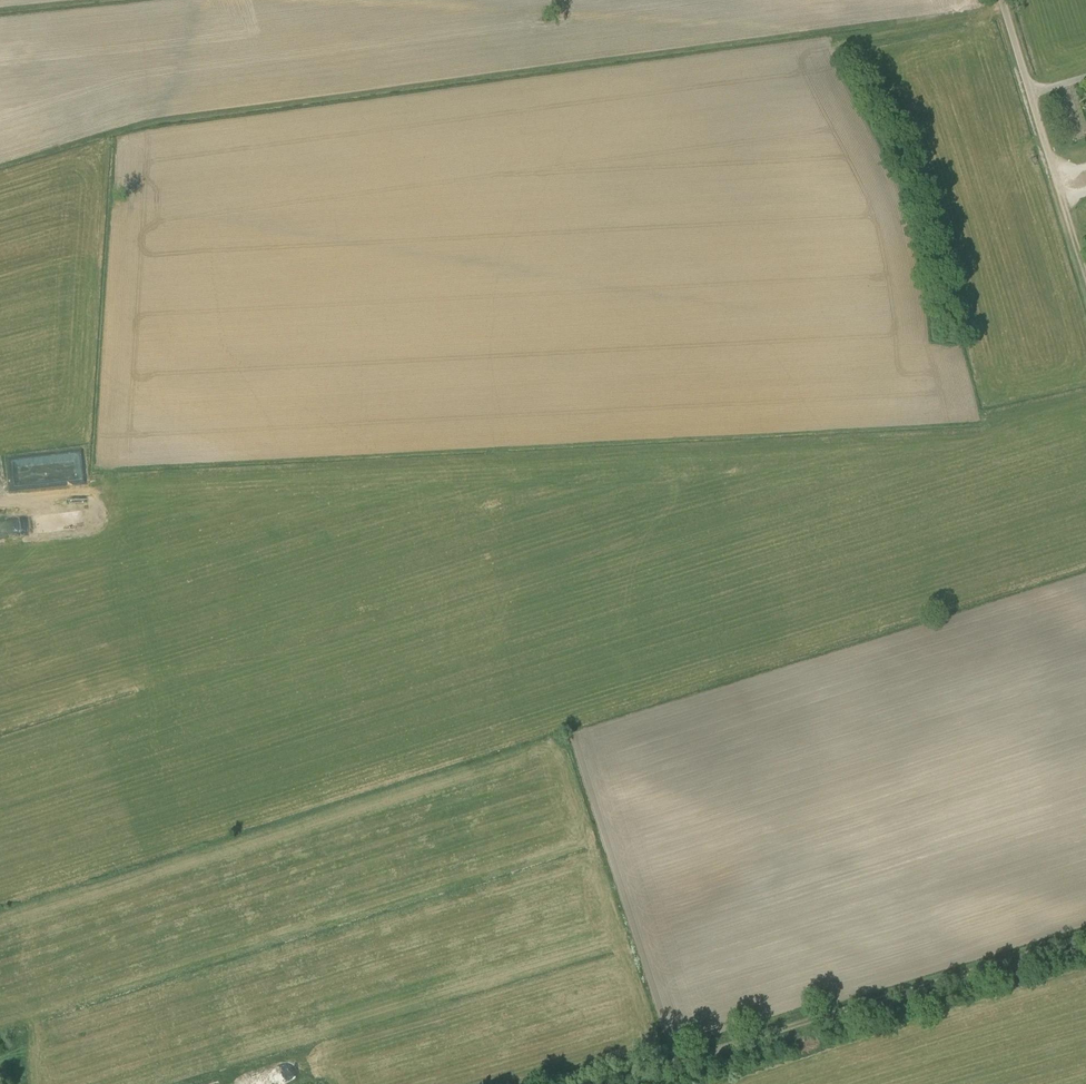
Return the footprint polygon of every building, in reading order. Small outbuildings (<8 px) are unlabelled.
[(1085,128),(1085,122),(1077,97),(1069,100),(1079,130),(1085,128)] [(1073,189),(1076,201),(1085,199),(1085,186),(1073,189)] [(69,472),(82,473),(83,463),(70,461),(69,472)] [(75,519),(76,511),(63,511),(62,519),(66,519),(65,528),(72,528),(72,519),(75,519)]
